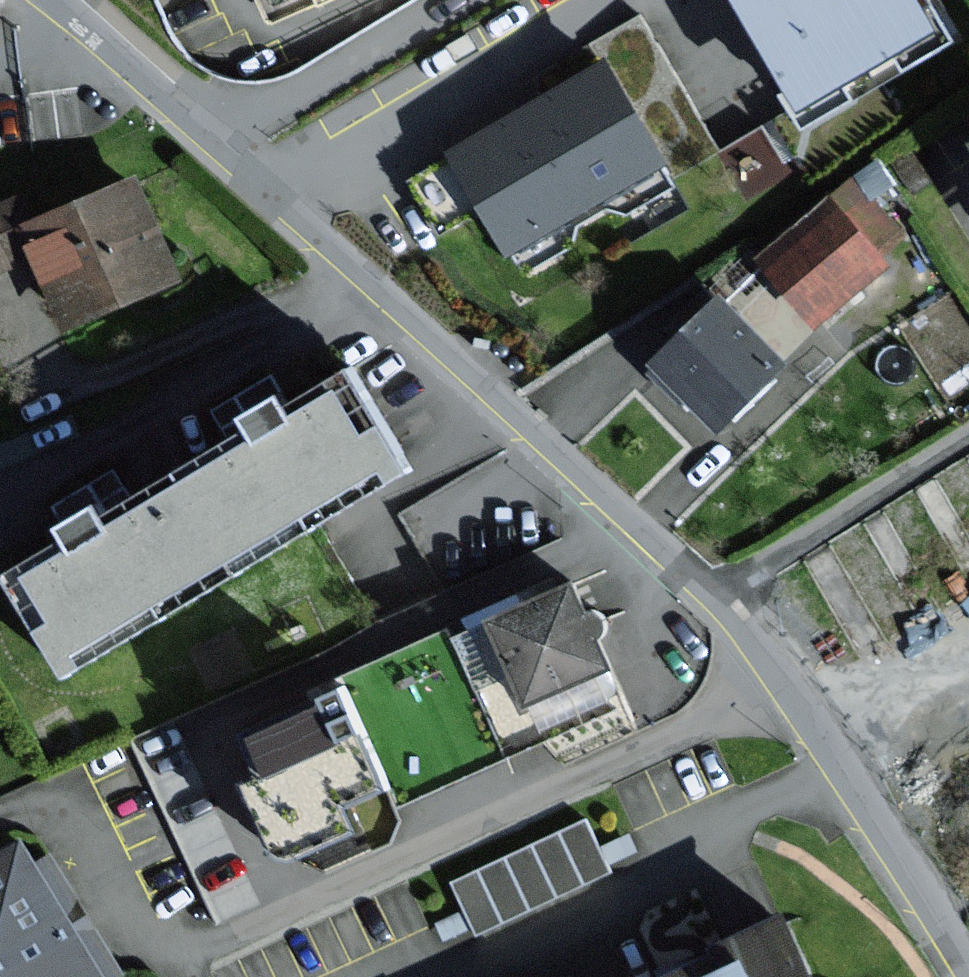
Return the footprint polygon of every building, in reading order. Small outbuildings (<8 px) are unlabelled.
[(799,103),(935,25),(921,0),(739,0),(799,103)] [(605,59),(448,151),(508,253),(665,161),(605,59)] [(0,204),(0,273),(26,261),(61,335),(183,278),(136,178),(32,226),(18,195),(0,204)] [(854,181),(761,260),(815,323),(885,264),(877,255),(901,235),(854,181)] [(784,365),(720,299),(655,362),(719,428),(784,365)] [(277,445),(206,485),(259,580),(435,483),(379,382),(315,417),(307,404),(289,414),(267,426),(277,445)] [(29,587),(81,680),(259,580),(206,485),(135,525),(127,511),(108,521),(89,532),(99,548),(29,587)] [(580,589),(496,626),(534,713),(618,675),(580,589)] [(343,689),(237,735),(254,777),(241,784),(272,852),(276,858),(282,861),(289,861),(295,859),(354,833),(343,808),(388,788),(343,689)] [(586,819),(450,883),(475,937),(612,873),(586,819)] [(0,854),(0,976),(106,976),(22,840),(0,854)] [(696,965),(670,976),(811,976),(785,923),(696,965)]
